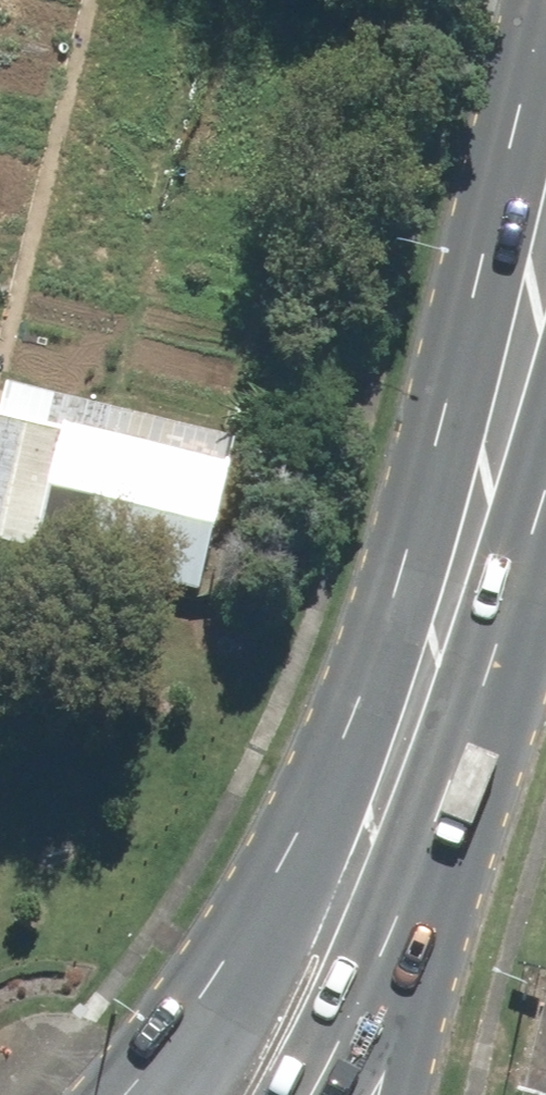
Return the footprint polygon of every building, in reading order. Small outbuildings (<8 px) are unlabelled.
[(233,470),(60,428),(30,550),(202,592),(233,470)]
